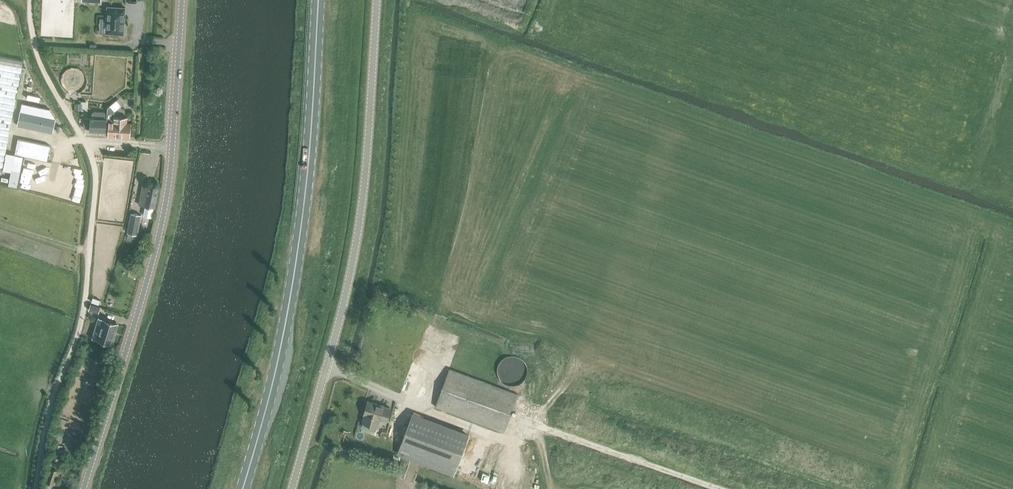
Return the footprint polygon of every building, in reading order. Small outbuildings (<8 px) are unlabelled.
[(125,8),(110,7),(107,7),(106,33),(123,35),(125,8)] [(2,174),(23,62),(0,57),(0,173),(2,174)] [(107,115),(106,129),(106,131),(106,135),(130,137),(130,134),(131,133),(131,130),(130,129),(131,123),(127,123),(127,118),(114,117),(115,111),(121,106),(116,100),(108,107),(107,115)] [(18,125),(53,133),(56,119),(50,109),(22,103),(18,125)] [(85,118),(85,125),(90,126),(90,130),(106,131),(106,129),(107,115),(105,112),(95,112),(93,114),(93,119),(85,118)] [(18,139),(15,153),(47,160),(50,146),(18,139)] [(15,154),(9,185),(17,186),(23,156),(15,154)] [(23,166),(34,168),(36,159),(25,156),(23,166)] [(75,167),(74,187),(82,188),(84,168),(75,167)] [(44,180),(45,170),(35,170),(35,176),(36,176),(36,180),(44,180)] [(22,171),(20,187),(29,189),(32,173),(22,171)] [(144,216),(151,217),(153,208),(155,208),(159,187),(143,184),(139,205),(146,206),(144,216)] [(72,200),(80,202),(82,193),(74,191),(72,200)] [(131,213),(127,233),(137,235),(141,215),(131,213)] [(98,312),(100,307),(91,304),(89,310),(98,312)] [(103,319),(97,339),(112,343),(118,324),(103,319)] [(494,365),(499,353),(487,348),(482,360),(494,365)] [(522,374),(522,371),(521,369),(520,367),(518,365),(515,362),(513,361),(510,361),(507,361),(504,361),(502,362),(500,364),(498,366),(497,368),(496,370),(495,373),(496,376),(496,378),(498,382),(500,384),(502,386),(504,386),(508,387),(510,387),(513,386),(515,386),(518,384),(519,382),(521,380),(521,377),(522,374)] [(435,407),(504,433),(518,394),(449,369),(435,407)] [(362,422),(377,427),(379,418),(386,421),(390,408),(367,401),(363,414),(364,414),(362,422)] [(396,454),(453,475),(469,434),(412,412),(396,454)] [(55,432),(52,442),(62,444),(64,434),(55,432)] [(53,444),(49,461),(60,463),(64,447),(53,444)] [(538,445),(542,463),(547,461),(543,444),(538,445)] [(55,485),(60,470),(50,467),(46,481),(55,485)]
